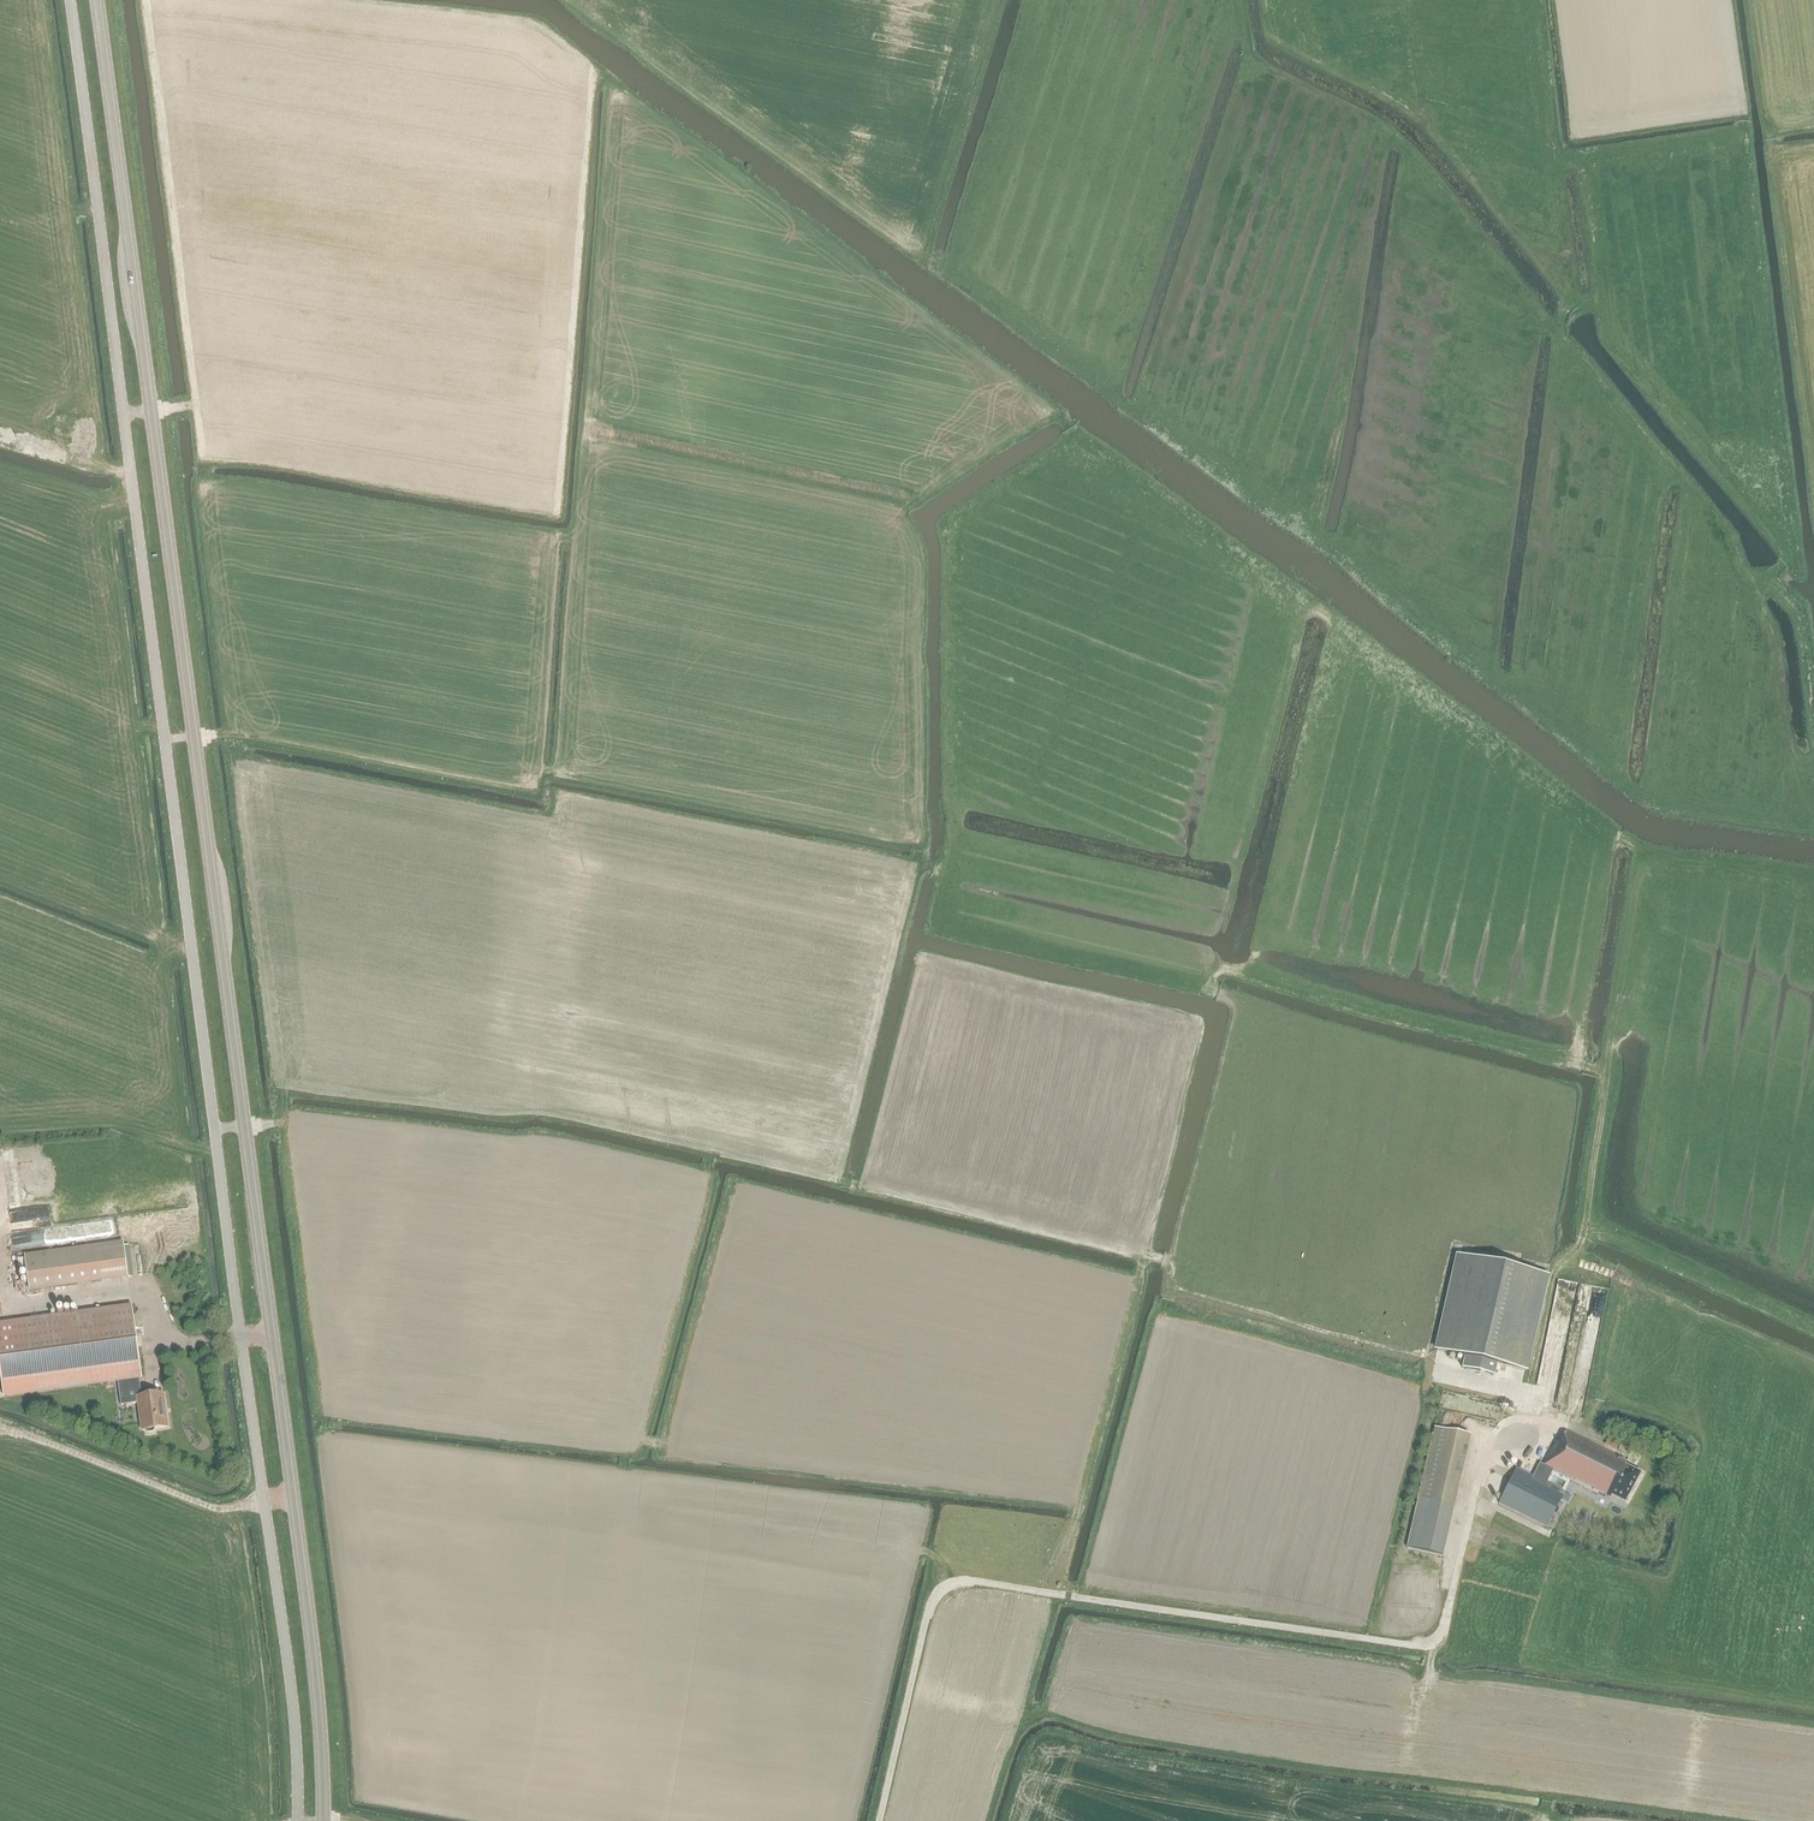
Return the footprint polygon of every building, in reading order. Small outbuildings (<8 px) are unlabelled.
[(30,1291),(127,1277),(123,1241),(25,1255),(30,1291)] [(1545,1275),(1457,1254),(1435,1350),(1463,1356),(1461,1368),(1493,1375),(1495,1364),(1523,1370),(1545,1275)] [(3,1396),(117,1380),(121,1405),(138,1402),(142,1430),(146,1430),(147,1431),(149,1432),(153,1432),(154,1430),(154,1428),(167,1427),(165,1414),(162,1414),(159,1393),(142,1396),(139,1377),(141,1377),(131,1305),(0,1323),(0,1387),(1,1396),(3,1396)] [(1407,1548),(1442,1556),(1470,1435),(1434,1427),(1407,1548)] [(1546,1483),(1553,1470),(1571,1479),(1575,1482),(1606,1498),(1608,1493),(1625,1502),(1639,1473),(1622,1464),(1624,1460),(1565,1430),(1560,1441),(1557,1439),(1543,1464),(1539,1462),(1532,1476),(1515,1467),(1498,1502),(1547,1527),(1561,1499),(1565,1492),(1546,1483)] [(1627,1457),(1632,1449),(1621,1444),(1617,1451),(1618,1451),(1617,1452),(1627,1457)]
